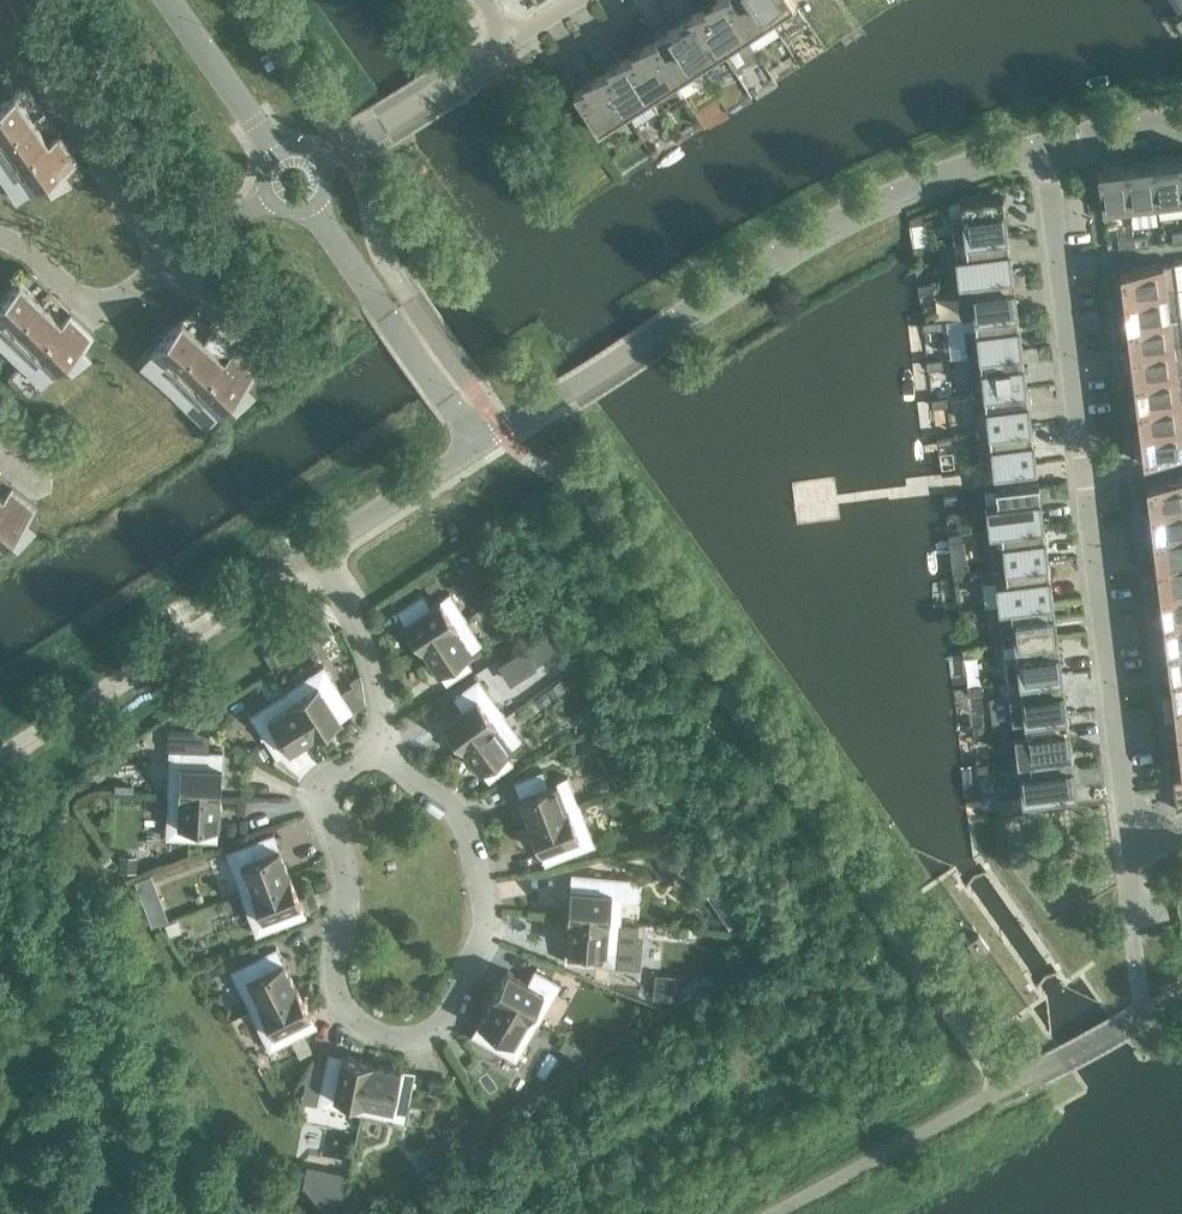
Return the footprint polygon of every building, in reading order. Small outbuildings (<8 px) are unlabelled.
[(695,11),(697,15),(699,14),(720,48),(719,49),(720,52),(748,34),(746,32),(744,33),(724,0),(720,0),(695,11)] [(744,33),(746,32),(767,18),(769,17),(758,0),(724,0),(744,33)] [(769,17),(767,18),(769,21),(796,3),(794,0),(758,0),(769,17)] [(699,14),(697,15),(670,26),(673,30),(674,30),(696,64),(719,49),(720,48),(699,14)] [(674,30),(673,30),(646,42),(649,46),(650,45),(672,79),(673,78),(696,64),(674,30)] [(650,45),(649,46),(622,58),(625,62),(626,61),(648,95),(646,96),(648,99),(675,81),(673,78),(672,79),(650,45)] [(626,61),(625,62),(598,73),(600,77),(602,77),(623,111),(625,109),(646,96),(648,95),(626,61)] [(602,77),(600,77),(574,89),(590,113),(587,115),(598,131),(627,112),(625,109),(623,111),(602,77)] [(15,92),(5,99),(6,99),(0,103),(0,140),(33,117),(15,92)] [(33,117),(0,140),(0,148),(13,166),(49,140),(33,117)] [(80,156),(63,131),(49,140),(13,166),(30,191),(80,156)] [(1151,160),(1157,204),(1181,201),(1181,187),(1178,157),(1151,160)] [(1157,210),(1157,204),(1151,160),(1124,164),(1129,207),(1130,207),(1131,213),(1157,210)] [(1103,216),(1131,213),(1130,207),(1129,207),(1124,164),(1097,167),(1103,216)] [(983,198),(982,191),(960,198),(962,215),(950,217),(953,241),(965,240),(1008,235),(1003,196),(983,198)] [(924,223),(923,213),(909,218),(910,225),(924,223)] [(1181,240),(1181,231),(1172,232),(1173,241),(1181,240)] [(1013,273),(1008,235),(965,240),(967,254),(955,255),(958,280),(970,278),(1013,273)] [(1133,237),(1134,246),(1149,244),(1148,235),(1133,237)] [(1119,248),(1134,246),(1133,237),(1118,239),(1119,248)] [(927,245),(913,246),(914,255),(928,253),(927,245)] [(1175,262),(1135,267),(1110,270),(1113,298),(1123,297),(1123,295),(1166,290),(1167,291),(1178,290),(1175,262)] [(1018,311),(1013,273),(970,278),(971,292),(960,293),(963,318),(974,316),(1018,311)] [(20,279),(12,288),(0,301),(0,321),(11,332),(42,300),(20,279)] [(932,283),(918,285),(919,293),(933,291),(932,283)] [(1181,316),(1178,290),(1167,291),(1166,290),(1123,295),(1123,297),(1125,307),(1123,307),(1125,323),(1181,316)] [(63,320),(42,300),(11,332),(32,352),(63,320)] [(96,330),(74,309),(63,320),(32,352),(54,373),(77,348),(96,330)] [(1022,349),(1018,311),(974,316),(976,330),(965,331),(968,356),(979,354),(1022,349)] [(1181,316),(1125,323),(1126,329),(1127,329),(1128,334),(1126,335),(1128,350),(1181,343),(1181,322),(1181,316)] [(204,338),(182,317),(174,326),(174,327),(152,351),(175,371),(204,338)] [(937,321),(922,323),(923,331),(938,329),(937,321)] [(226,357),(204,338),(175,371),(196,390),(226,357)] [(1128,350),(1129,356),(1131,356),(1131,362),(1130,362),(1132,377),(1181,371),(1181,343),(1128,350)] [(236,345),(226,357),(196,390),(219,410),(259,365),(236,345)] [(1027,387),(1022,349),(979,354),(981,368),(969,369),(972,394),(984,393),(1027,387)] [(941,359),(927,361),(928,369),(942,368),(941,359)] [(1132,377),(1132,384),(1134,383),(1135,389),(1133,389),(1135,404),(1181,398),(1181,371),(1132,377)] [(1032,425),(1027,387),(984,393),(985,406),(974,407),(977,432),(988,431),(1032,425)] [(946,397),(932,399),(933,407),(947,406),(946,397)] [(1135,404),(1136,411),(1137,411),(1138,416),(1136,416),(1138,430),(1138,431),(1181,426),(1181,398),(1135,404)] [(1037,464),(1032,425),(988,431),(993,470),(1037,464)] [(1138,431),(1138,430),(1130,431),(1133,459),(1181,453),(1181,426),(1138,431)] [(951,435),(936,437),(937,446),(952,444),(951,435)] [(1151,481),(1136,483),(1139,510),(1150,509),(1149,508),(1181,504),(1181,477),(1151,481)] [(14,482),(5,494),(0,500),(0,547),(1,548),(38,500),(14,482)] [(1044,522),(1039,483),(996,488),(997,503),(986,504),(989,529),(1000,528),(1044,522)] [(959,502),(958,493),(944,495),(945,503),(959,502)] [(1149,508),(1150,509),(1151,520),(1149,520),(1151,535),(1181,532),(1181,504),(1149,508)] [(1048,560),(1044,522),(1000,528),(1005,566),(1048,560)] [(963,532),(948,534),(949,542),(964,541),(963,532)] [(1151,535),(1152,542),(1154,542),(1154,547),(1153,547),(1155,563),(1181,559),(1181,532),(1151,535)] [(1155,563),(1155,569),(1157,569),(1158,574),(1156,574),(1158,590),(1181,587),(1181,559),(1155,563)] [(1053,598),(1048,560),(1005,566),(1007,579),(995,581),(998,605),(1010,604),(1053,598)] [(442,584),(434,570),(423,577),(431,590),(442,584)] [(967,570),(953,572),(954,581),(968,579),(967,570)] [(1158,590),(1159,596),(1160,596),(1161,601),(1159,602),(1161,617),(1181,614),(1181,587),(1158,590)] [(467,618),(450,592),(430,605),(422,593),(397,609),(422,647),(423,647),(423,646),(465,618),(466,619),(467,618)] [(1058,637),(1053,598),(1010,604),(1012,617),(1000,619),(1003,643),(1015,642),(1058,637)] [(972,608),(958,610),(959,619),(973,617),(972,608)] [(541,626),(532,612),(521,619),(530,634),(541,626)] [(1161,617),(1162,623),(1164,623),(1164,629),(1163,629),(1165,644),(1181,642),(1181,614),(1161,617)] [(323,616),(303,629),(311,641),(331,629),(323,616)] [(423,646),(423,647),(447,684),(472,667),(464,655),(482,643),(466,619),(465,618),(423,646)] [(1063,675),(1058,637),(1015,642),(1016,656),(1005,657),(1008,681),(1019,680),(1063,675)] [(1165,644),(1165,651),(1167,650),(1168,656),(1166,656),(1168,671),(1181,670),(1181,642),(1165,644)] [(977,647),(963,648),(964,657),(978,655),(977,647)] [(353,711),(324,666),(286,690),(287,691),(287,690),(315,734),(314,734),(315,735),(353,711)] [(1168,671),(1169,678),(1170,678),(1171,683),(1169,683),(1171,699),(1181,697),(1181,670),(1168,671)] [(1067,713),(1063,675),(1019,680),(1021,694),(1010,695),(1013,720),(1024,718),(1067,713)] [(505,714),(478,678),(454,696),(463,708),(444,722),(462,747),(463,746),(463,745),(504,714),(504,715),(505,714)] [(564,688),(558,681),(548,689),(553,696),(564,688)] [(982,685),(967,687),(968,695),(983,693),(982,685)] [(287,690),(287,691),(250,714),(277,758),(314,734),(315,734),(287,690)] [(550,698),(545,691),(534,698),(540,706),(550,698)] [(1171,699),(1172,705),(1174,705),(1174,710),(1173,710),(1175,726),(1181,725),(1181,697),(1171,699)] [(1072,751),(1067,713),(1024,718),(1026,732),(1014,733),(1017,758),(1029,756),(1072,751)] [(463,745),(463,746),(489,781),(513,763),(504,751),(522,738),(504,715),(504,714),(463,745)] [(610,732),(603,722),(593,728),(600,739),(610,732)] [(986,723),(972,725),(973,733),(987,731),(986,723)] [(264,746),(255,751),(260,760),(269,755),(264,746)] [(223,751),(170,749),(167,794),(168,794),(169,794),(220,796),(220,797),(221,797),(223,751)] [(1077,790),(1072,751),(1029,756),(1030,770),(1019,771),(1022,797),(1077,790)] [(991,761),(977,763),(978,771),(992,769),(991,761)] [(547,784),(542,770),(514,781),(530,822),(578,804),(578,803),(568,776),(547,784)] [(1173,778),(1176,809),(1181,806),(1181,777),(1173,778)] [(169,794),(168,794),(166,838),(218,841),(220,797),(220,796),(169,794)] [(579,803),(578,803),(578,804),(530,822),(529,822),(545,864),(595,845),(579,803)] [(289,874),(274,833),(226,851),(241,892),(242,893),(290,875),(289,874)] [(680,865),(672,847),(655,855),(663,873),(680,865)] [(136,857),(120,856),(120,870),(135,871),(136,857)] [(572,873),(568,918),(569,918),(569,917),(620,922),(620,923),(621,923),(623,895),(638,896),(640,879),(572,873)] [(151,874),(137,879),(142,894),(157,888),(151,874)] [(290,874),(289,874),(290,875),(242,893),(241,892),(240,893),(256,935),(306,916),(290,874)] [(747,915),(737,902),(721,913),(730,927),(747,915)] [(569,918),(565,962),(594,964),(596,950),(617,952),(620,923),(620,922),(569,917),(569,918)] [(979,934),(968,943),(978,957),(989,949),(979,934)] [(296,986),(276,947),(231,970),(250,1009),(251,1010),(297,987),(296,986)] [(561,983),(536,969),(528,981),(508,970),(492,996),(493,997),(494,996),(538,1022),(539,1023),(561,983)] [(675,1002),(677,976),(658,975),(656,1001),(675,1002)] [(297,986),(296,986),(297,987),(251,1010),(250,1009),(249,1010),(270,1050),(318,1026),(297,986)] [(494,996),(493,997),(472,1035),(516,1061),(538,1022),(494,996)] [(575,1045),(569,1055),(583,1063),(589,1053),(575,1045)] [(373,1061),(328,1052),(318,1104),(362,1113),(362,1112),(361,1112),(372,1062),(373,1062),(373,1061)] [(361,1112),(362,1112),(405,1121),(416,1071),(373,1062),(372,1062),(361,1112)] [(431,1082),(428,1094),(442,1097),(444,1085),(431,1082)] [(256,1159),(242,1169),(253,1184),(267,1174),(256,1159)]
